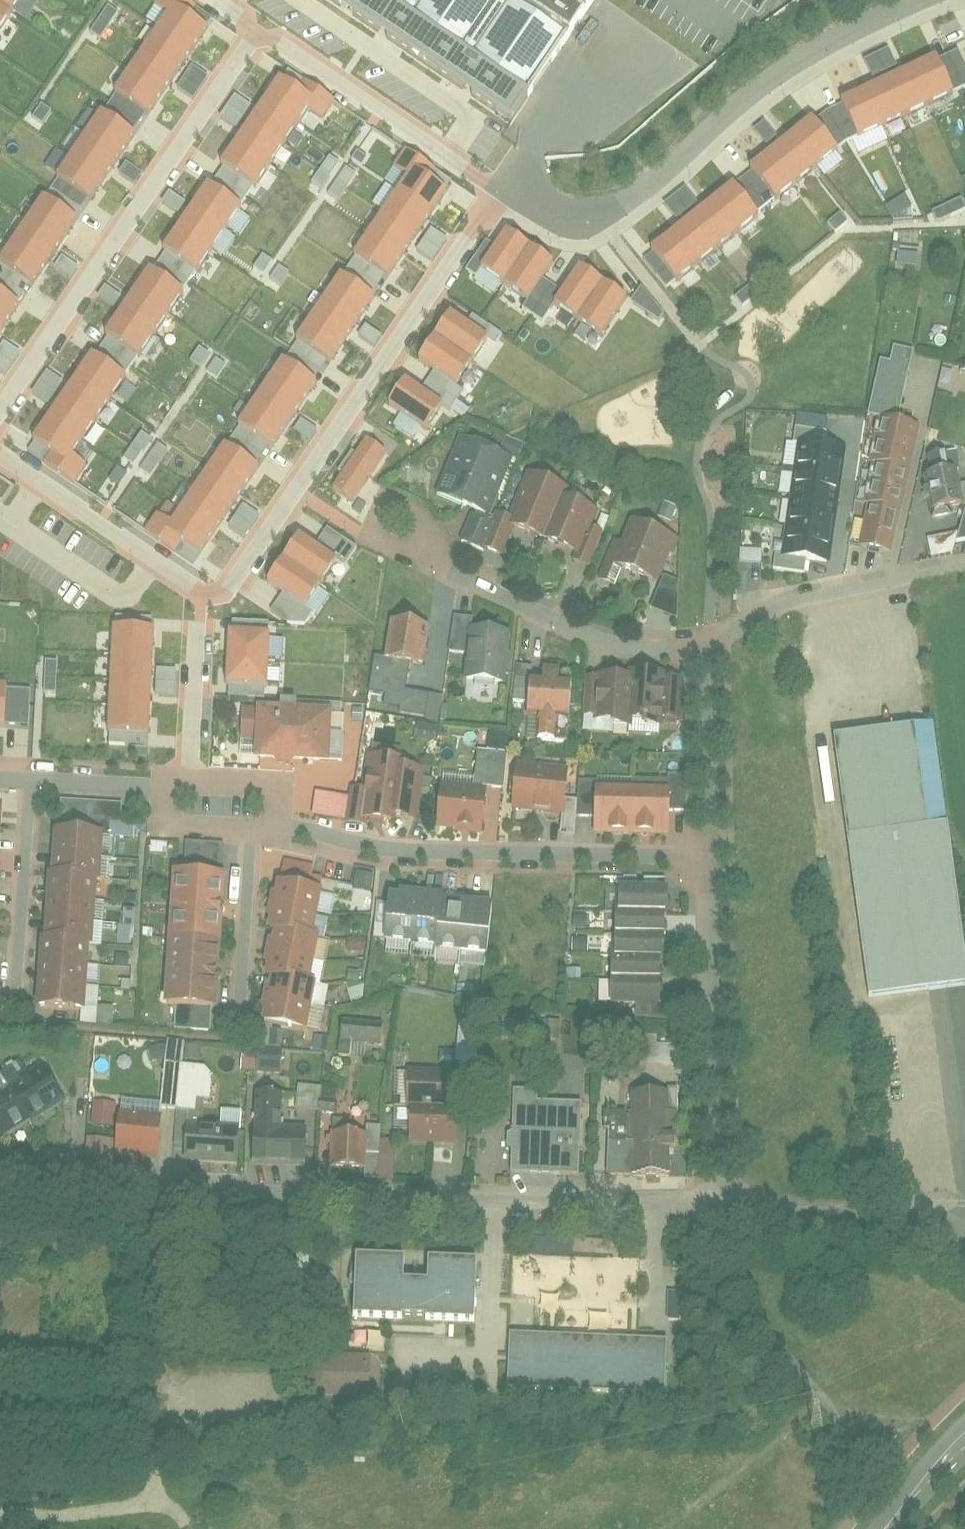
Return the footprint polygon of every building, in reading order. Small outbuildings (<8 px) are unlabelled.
[(10,8),(16,0),(0,0),(0,2),(10,8)] [(339,7),(415,59),(432,33),(384,0),(344,0),(339,7)] [(531,97),(598,0),(393,0),(531,97)] [(10,8),(0,2),(0,23),(10,8)] [(172,4),(158,26),(191,48),(206,27),(172,4)] [(100,39),(117,12),(106,5),(89,32),(100,39)] [(158,26),(143,46),(177,69),(191,48),(158,26)] [(432,33),(415,59),(511,124),(529,99),(432,33)] [(143,46),(130,67),(164,90),(177,69),(143,46)] [(937,49),(841,92),(859,131),(954,88),(937,49)] [(130,67),(115,89),(149,112),(164,90),(130,67)] [(279,79),(264,102),(298,124),(313,102),(279,79)] [(234,96),(220,118),(235,128),(249,106),(234,96)] [(264,102),(251,121),(285,143),(298,124),(264,102)] [(811,113),(749,163),(778,199),(840,149),(811,113)] [(98,114),(84,136),(116,156),(131,134),(98,114)] [(251,121),(236,143),(271,164),(285,143),(251,121)] [(84,136),(70,157),(103,178),(116,156),(84,136)] [(236,143),(222,164),(256,187),(271,164),(236,143)] [(329,156),(311,183),(338,201),(356,174),(329,156)] [(103,178),(70,157),(57,178),(89,198),(103,178)] [(414,175),(400,195),(434,217),(447,198),(414,175)] [(208,186),(193,209),(228,232),(243,209),(208,186)] [(685,188),(663,205),(678,224),(700,207),(685,188)] [(732,191),(653,255),(678,287),(758,223),(732,191)] [(400,195),(386,216),(420,238),(434,217),(400,195)] [(42,200),(28,223),(61,243),(75,221),(42,200)] [(935,220),(964,209),(960,200),(932,211),(935,220)] [(193,209),(179,230),(214,253),(228,232),(193,209)] [(386,216),(370,238),(405,260),(420,238),(386,216)] [(28,223),(14,244),(47,265),(61,243),(28,223)] [(431,262),(447,238),(430,227),(415,251),(431,262)] [(179,230),(164,252),(199,275),(214,253),(179,230)] [(370,238),(356,260),(390,282),(405,260),(370,238)] [(504,238),(479,275),(503,291),(528,254),(504,238)] [(47,265),(14,244),(1,264),(33,285),(47,265)] [(897,252),(896,266),(917,267),(917,252),(897,252)] [(551,270),(528,254),(503,291),(526,307),(551,270)] [(149,272),(134,295),(168,317),(183,295),(149,272)] [(578,274),(552,311),(576,328),(602,290),(578,274)] [(341,280),(325,303),(360,325),(375,304),(341,280)] [(626,306),(602,290),(576,328),(600,344),(626,306)] [(134,295),(119,315),(153,339),(168,317),(134,295)] [(3,330),(18,308),(0,296),(0,328),(3,330)] [(325,303),(311,324),(345,347),(360,325),(325,303)] [(451,314),(434,339),(472,363),(488,340),(451,314)] [(119,315),(104,337),(138,360),(153,339),(119,315)] [(311,324),(297,346),(330,368),(345,347),(311,324)] [(372,349),(379,335),(362,327),(355,341),(372,349)] [(434,339),(419,361),(457,386),(472,363),(434,339)] [(94,356),(79,377),(113,400),(128,379),(94,356)] [(282,362),(267,385),(301,406),(316,384),(282,362)] [(113,400),(79,377),(64,399),(98,422),(113,400)] [(442,408),(405,383),(389,408),(426,433),(442,408)] [(267,385),(253,406),(287,427),(301,406),(267,385)] [(98,422),(64,399),(49,420),(83,443),(98,422)] [(253,406),(238,427),(272,450),(287,427),(253,406)] [(876,468),(866,509),(869,510),(859,550),(891,558),(903,512),(900,511),(909,476),(902,474),(914,427),(882,419),(870,467),(876,468)] [(83,443),(49,420),(34,442),(50,453),(44,462),(75,482),(87,464),(75,456),(83,443)] [(141,432),(123,459),(150,477),(168,450),(141,432)] [(354,503),(386,454),(366,441),(333,489),(354,503)] [(510,461),(463,441),(438,501),(485,520),(510,461)] [(842,451),(799,445),(784,557),(827,563),(842,451)] [(226,447),(211,470),(245,491),(260,469),(226,447)] [(961,509),(954,473),(948,474),(944,453),(925,457),(929,478),(924,479),(931,515),(961,509)] [(211,470),(196,492),(230,513),(245,491),(211,470)] [(579,558),(598,512),(563,498),(566,490),(526,473),(503,527),(579,558)] [(196,492),(182,512),(216,535),(230,513),(196,492)] [(243,504),(227,526),(243,538),(259,516),(243,504)] [(158,514),(146,532),(176,552),(182,544),(201,557),(216,535),(182,512),(173,525),(158,514)] [(651,587),(671,540),(631,523),(611,571),(651,587)] [(299,537),(283,561),(321,586),(337,562),(299,537)] [(321,586),(283,561),(267,585),(306,610),(321,586)] [(653,611),(674,615),(681,581),(660,577),(653,611)] [(423,630),(392,624),(386,663),(416,668),(423,630)] [(500,635),(464,630),(457,684),(492,689),(500,635)] [(112,660),(154,662),(156,636),(113,634),(112,660)] [(270,636),(228,634),(227,661),(269,663),(270,636)] [(111,686),(153,688),(154,662),(112,660),(111,686)] [(43,693),(56,693),(57,661),(44,661),(43,693)] [(269,663),(227,661),(225,687),(267,689),(269,663)] [(155,695),(175,695),(175,669),(155,669),(155,695)] [(656,675),(600,674),(599,724),(655,725),(656,675)] [(110,712),(152,714),(153,688),(111,686),(110,712)] [(568,720),(569,687),(528,686),(527,719),(568,720)] [(150,740),(152,714),(110,712),(109,738),(150,740)] [(255,713),(253,761),(327,765),(329,717),(255,713)] [(415,741),(436,743),(437,726),(416,724),(415,741)] [(916,728),(835,739),(869,997),(963,984),(943,825),(929,827),(916,728)] [(827,774),(835,774),(833,742),(825,743),(827,774)] [(400,765),(367,759),(361,792),(350,790),(344,826),(365,830),(366,825),(395,830),(396,823),(416,826),(424,774),(399,770),(400,765)] [(511,808),(560,816),(567,775),(518,767),(511,808)] [(436,826),(479,832),(484,792),(441,786),(436,826)] [(666,836),(667,795),(595,793),(594,834),(666,836)] [(38,936),(35,1004),(82,1006),(84,938),(90,938),(93,874),(98,874),(100,832),(54,830),(53,870),(46,870),(44,936),(38,936)] [(220,876),(170,873),(162,1002),(211,1005),(220,876)] [(353,891),(371,892),(372,874),(354,873),(353,891)] [(316,887),(275,878),(264,927),(272,928),(262,975),(269,977),(259,1019),(304,1029),(314,984),(306,982),(317,934),(306,931),(316,887)] [(661,886),(613,886),(611,1002),(659,1003),(661,886)] [(386,939),(483,951),(489,902),(391,891),(386,939)] [(118,926),(117,944),(131,944),(132,927),(118,926)] [(319,982),(330,941),(319,939),(309,979),(319,982)] [(382,1046),(383,1027),(342,1023),(340,1042),(382,1046)] [(456,1064),(477,1064),(477,1024),(457,1023),(456,1064)] [(684,1044),(656,1044),(656,1035),(634,1035),(634,1065),(684,1066),(684,1044)] [(161,1108),(196,1110),(197,1099),(208,1100),(210,1065),(183,1064),(184,1044),(150,1042),(149,1060),(163,1061),(161,1108)] [(257,1073),(280,1073),(280,1049),(257,1049),(257,1073)] [(43,1071),(0,1094),(0,1122),(55,1092),(43,1071)] [(412,1071),(411,1138),(455,1139),(456,1072),(412,1071)] [(298,1085),(295,1108),(333,1113),(336,1089),(298,1085)] [(664,1091),(633,1092),(633,1172),(664,1172),(664,1091)] [(255,1162),(291,1162),(291,1134),(276,1134),(276,1093),(254,1093),(255,1162)] [(513,1099),(509,1173),(577,1177),(581,1102),(513,1099)] [(116,1150),(158,1153),(161,1118),(119,1114),(116,1150)] [(187,1157),(236,1158),(237,1125),(188,1124),(187,1157)] [(330,1165),(362,1163),(360,1125),(328,1127),(330,1165)] [(86,1139),(86,1163),(112,1163),(112,1139),(86,1139)] [(427,1322),(473,1324),(475,1263),(425,1261),(424,1285),(404,1284),(405,1259),(354,1257),(351,1321),(399,1322),(399,1314),(428,1315),(427,1322)] [(505,1392),(661,1396),(662,1344),(506,1340),(505,1392)]
